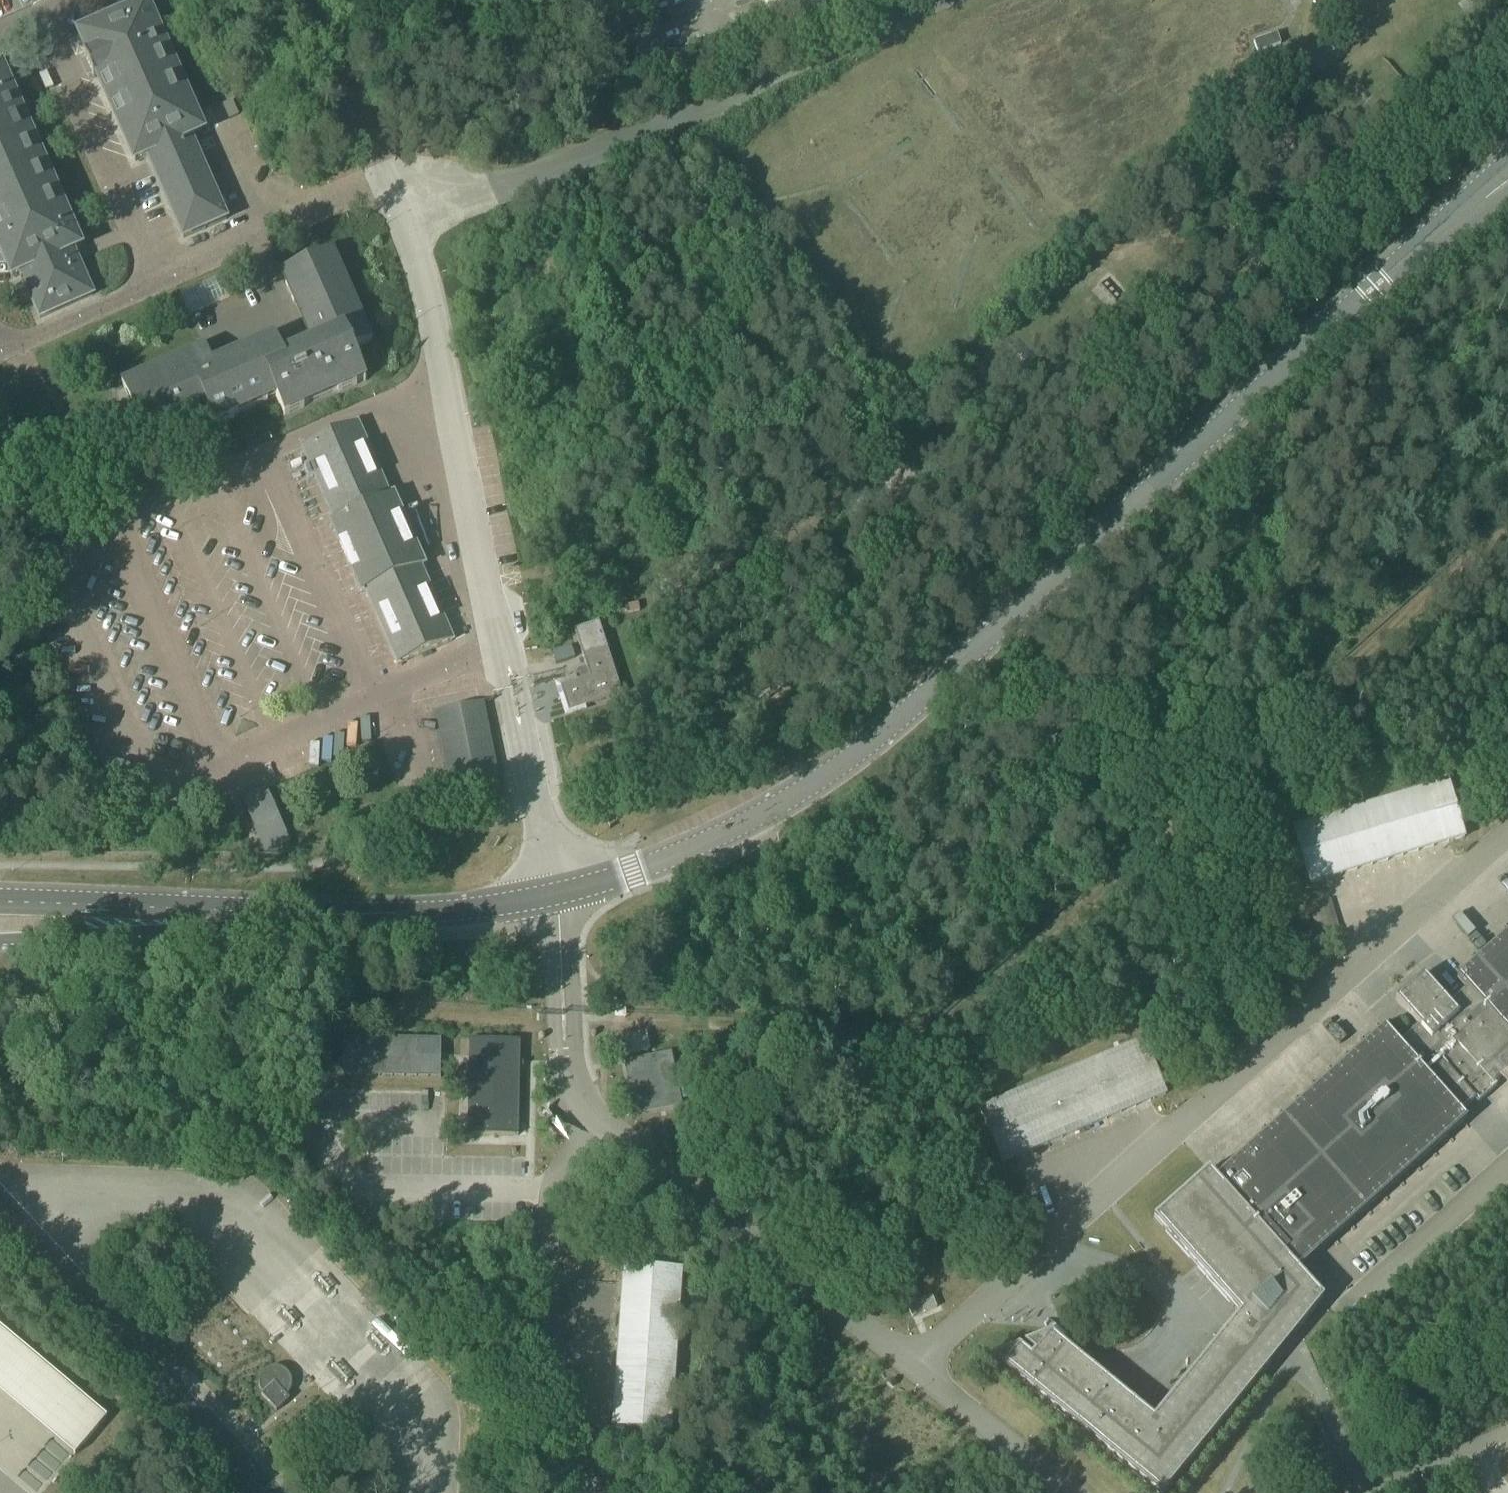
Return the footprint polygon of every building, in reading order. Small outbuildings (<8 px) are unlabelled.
[(145,6),(76,37),(131,165),(145,159),(181,241),(224,222),(188,140),(201,134),(145,6)] [(1257,54),(1281,46),(1277,35),(1253,43),(1257,54)] [(1263,90),(1275,68),(1255,58),(1243,80),(1263,90)] [(0,71),(0,259),(9,280),(18,276),(39,324),(91,301),(71,254),(78,250),(0,71)] [(123,383),(122,384),(144,435),(164,427),(163,425),(206,407),(215,426),(234,418),(233,416),(276,398),(285,417),(304,409),(303,407),(337,393),(338,394),(357,386),(356,384),(363,381),(364,383),(366,382),(352,351),(372,342),(364,323),(362,324),(340,272),(341,271),(333,252),(281,275),(282,276),(283,275),(287,284),(285,285),(294,304),(295,303),(308,332),(310,336),(279,350),(277,345),(274,339),(254,347),(255,349),(214,367),(212,367),(204,348),(184,356),(185,358),(151,372),(150,371),(132,379),(132,381),(124,385),(123,383)] [(361,597),(365,595),(396,667),(451,643),(420,572),(424,570),(392,496),(387,499),(354,424),(300,448),(333,522),(329,524),(361,597)] [(640,613),(638,604),(625,607),(627,615),(640,613)] [(622,696),(599,623),(574,631),(586,669),(578,671),(581,680),(560,687),(569,713),(622,696)] [(571,648),(552,654),(556,665),(575,659),(571,648)] [(479,705),(440,713),(457,795),(496,788),(480,707),(480,706),(479,705)] [(1309,887),(1465,841),(1448,783),(1292,830),(1309,887)] [(266,792),(242,802),(264,854),(288,844),(266,792)] [(1014,1377),(1156,1492),(1165,1492),(1177,1479),(1182,1473),(1272,1363),(1265,1358),(1288,1330),(1295,1335),(1324,1300),(1297,1272),(1317,1254),(1463,1123),(1467,1120),(1464,1117),(1461,1114),(1475,1102),(1478,1105),(1497,1088),(1494,1085),(1500,1079),(1507,1072),(1507,934),(1461,976),(1457,979),(1466,988),(1448,1004),(1423,976),(1396,1000),(1418,1025),(1421,1029),(1416,1033),(1413,1030),(1412,1030),(1398,1043),(1386,1029),(1385,1028),(1381,1032),(1218,1177),(1216,1179),(1209,1171),(1154,1220),(1195,1266),(1196,1267),(1239,1315),(1245,1322),(1228,1342),(1221,1337),(1154,1419),(1147,1427),(1066,1360),(1058,1369),(1036,1351),(1034,1354),(1031,1357),(1015,1376),(1015,1377),(1014,1377)] [(615,1039),(614,1040),(615,1041),(615,1045),(618,1058),(643,1053),(649,1052),(650,1052),(646,1033),(615,1039)] [(439,1041),(342,1040),(341,1079),(438,1081),(439,1041)] [(467,1042),(466,1136),(517,1136),(518,1043),(467,1042)] [(1063,1141),(1166,1098),(1143,1042),(978,1110),(1001,1166),(1063,1141)] [(681,1108),(669,1054),(622,1064),(634,1119),(681,1108)] [(682,1271),(621,1267),(609,1430),(670,1434),(682,1271)] [(932,1297),(908,1307),(912,1318),(937,1309),(932,1297)] [(289,1395),(291,1392),(292,1389),(292,1386),(292,1382),(291,1379),(290,1376),(287,1373),(285,1371),(281,1369),(277,1369),(273,1369),(269,1370),(266,1372),(263,1375),(261,1378),(260,1381),(259,1384),(260,1388),(261,1391),(263,1395),(261,1396),(277,1412),(290,1400),(287,1397),(289,1395)]
